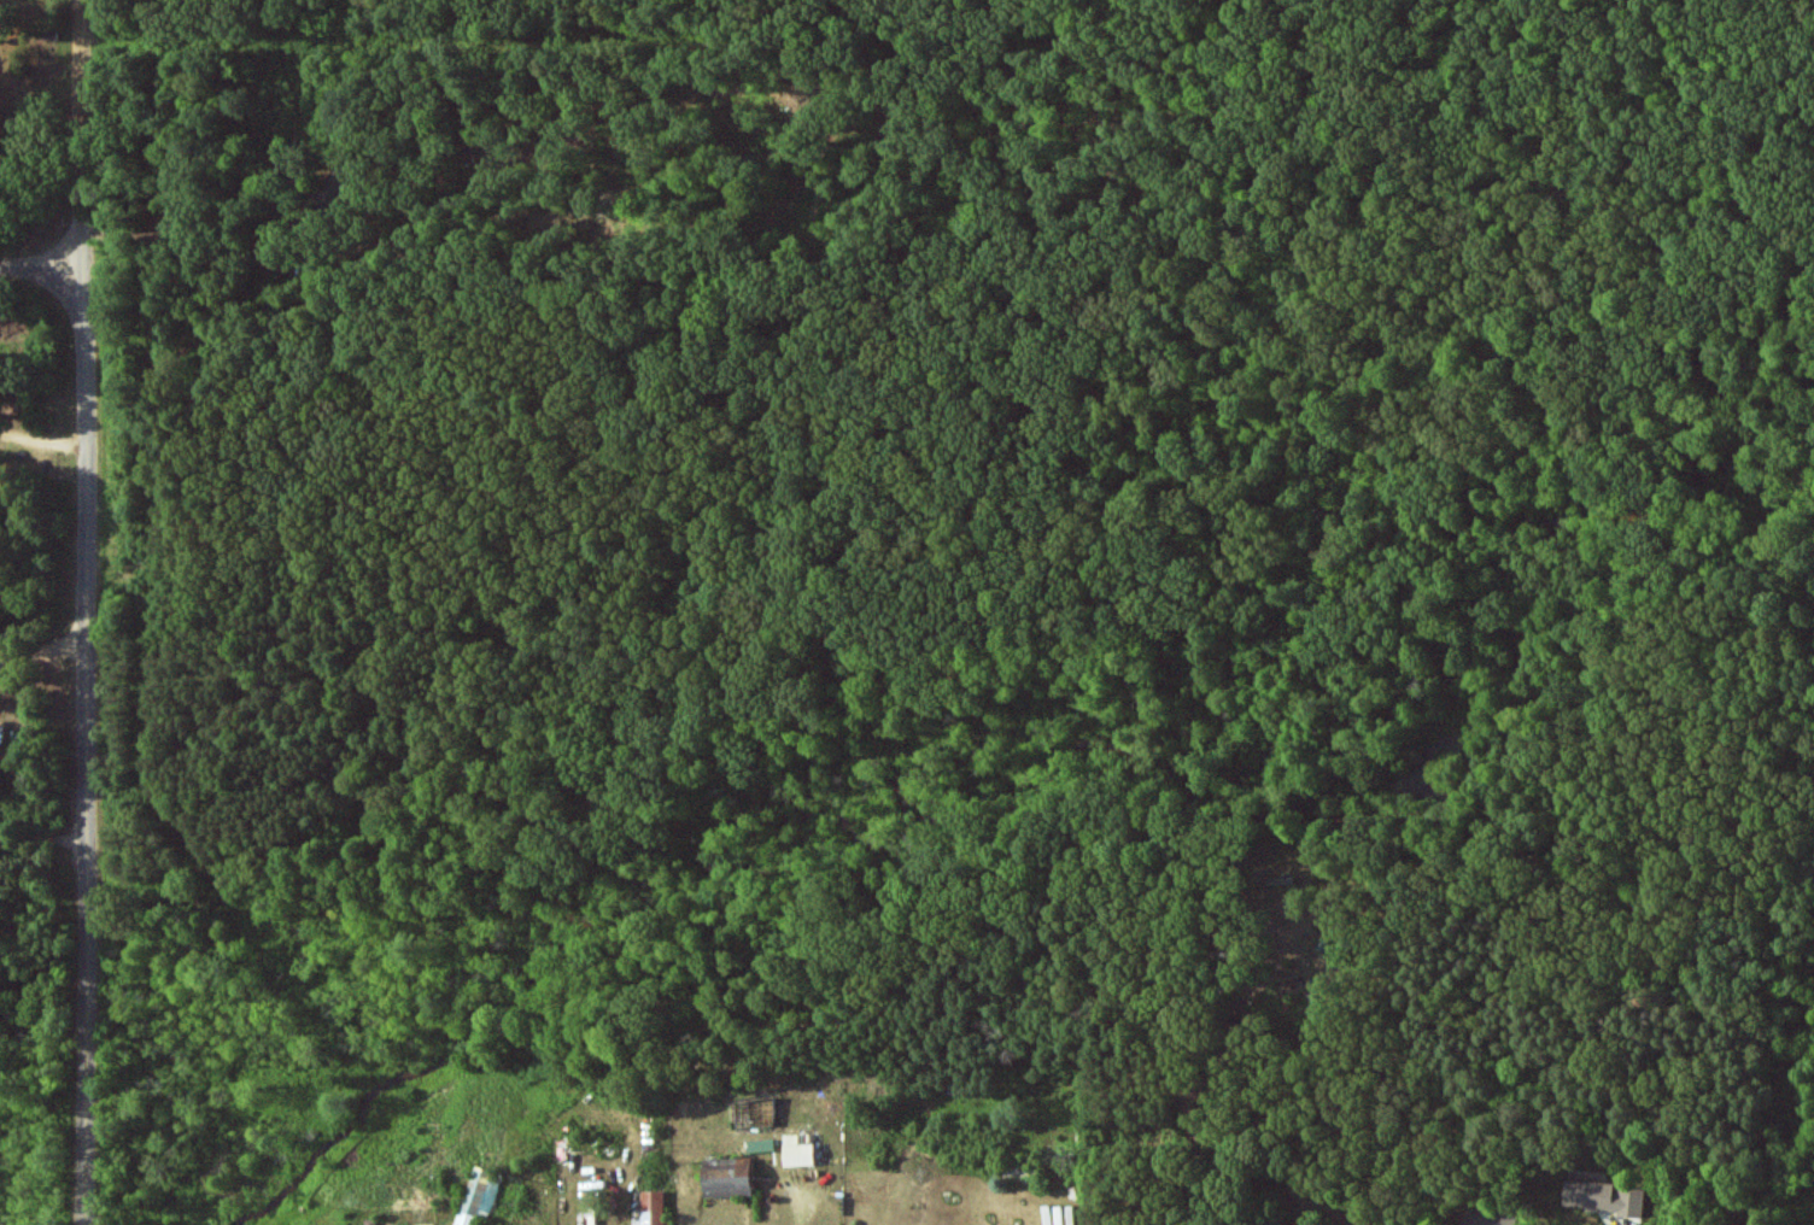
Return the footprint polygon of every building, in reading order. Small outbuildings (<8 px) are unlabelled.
[(783,1135),(783,1166),(814,1165),(813,1144),(798,1144),(798,1134),(783,1135)] [(747,1140),(747,1151),(774,1151),(774,1139),(747,1140)] [(752,1197),(751,1159),(702,1159),(703,1197),(752,1197)] [(500,1176),(472,1169),(456,1224),(475,1224),(478,1214),(489,1217),(500,1176)] [(1615,1183),(1563,1180),(1561,1209),(1652,1215),(1654,1190),(1615,1188),(1615,1183)] [(663,1191),(641,1190),(640,1218),(632,1218),(632,1224),(663,1224),(663,1191)] [(1518,1218),(1466,1208),(1463,1224),(1516,1224),(1518,1218)]
